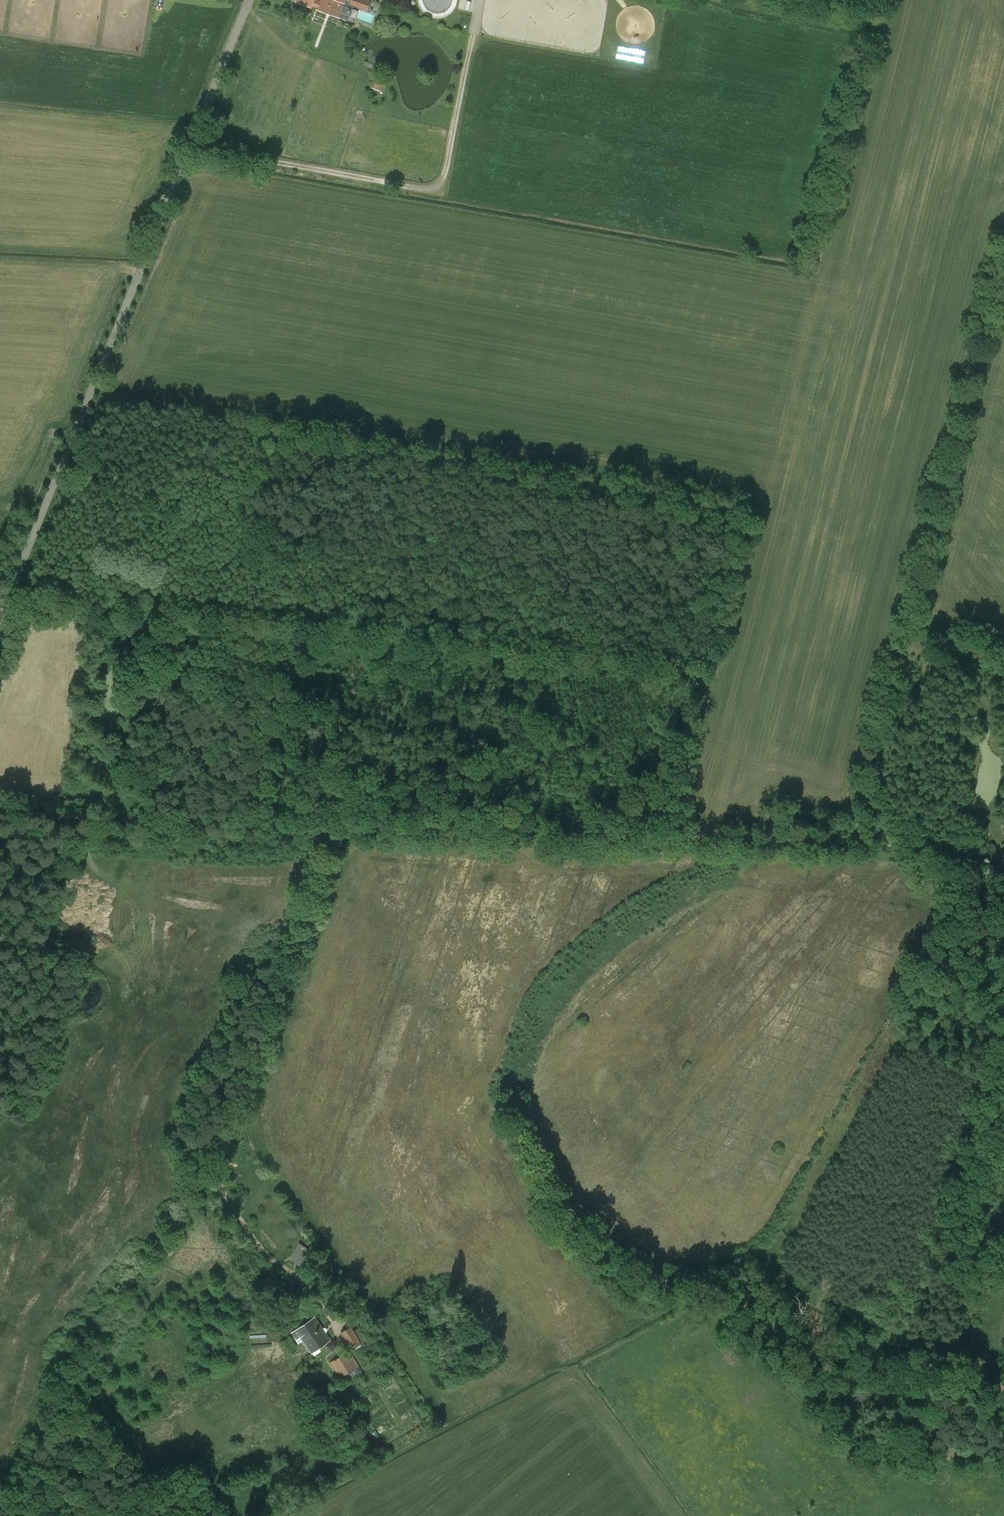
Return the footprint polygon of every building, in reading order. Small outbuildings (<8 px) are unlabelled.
[(316,7),(318,8),(318,10),(337,17),(343,0),(321,0),(320,3),(317,2),(316,7)] [(349,2),(350,2),(350,4),(354,6),(368,11),(372,1),(370,0),(343,0),(349,2)] [(374,23),(375,13),(359,10),(358,20),(374,23)] [(374,80),(372,88),(381,91),(383,82),(374,80)] [(300,1243),(290,1260),(300,1266),(310,1249),(300,1243)] [(298,1343),(305,1339),(313,1352),(330,1341),(315,1318),(298,1329),(292,1333),(298,1343)] [(354,1331),(352,1326),(342,1332),(352,1349),(367,1340),(369,1344),(376,1341),(373,1336),(368,1339),(361,1327),(354,1331)] [(340,1378),(344,1376),(348,1381),(363,1372),(355,1359),(357,1358),(353,1352),(348,1351),(330,1362),(340,1378)]
